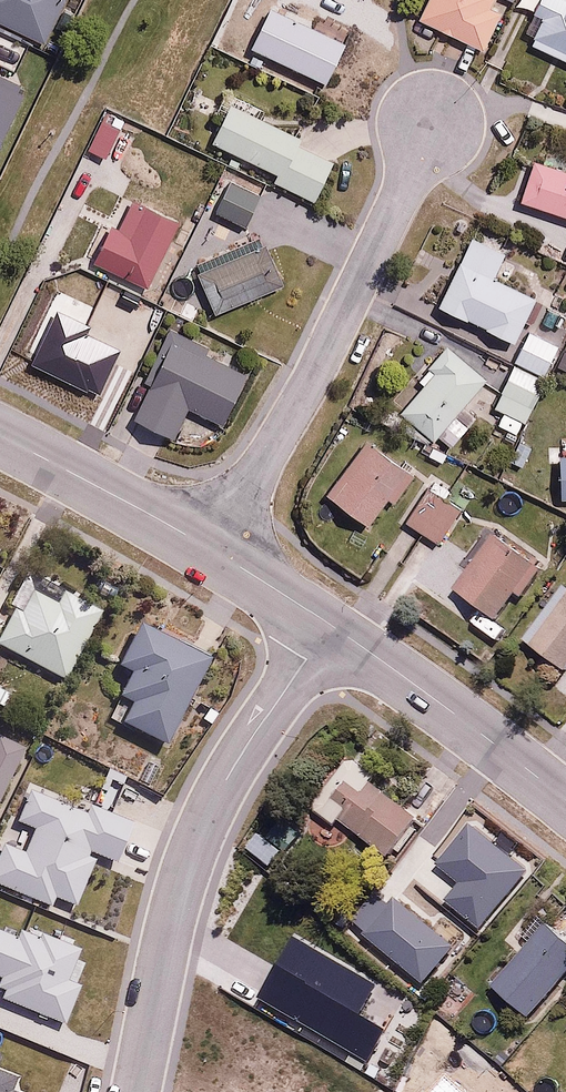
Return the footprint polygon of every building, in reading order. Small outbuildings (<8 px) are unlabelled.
[(48,44),(68,0),(0,0),(0,22),(48,44)] [(420,18),(485,50),(504,12),(493,6),(496,0),(428,0),(420,18)] [(535,14),(546,19),(533,46),(565,61),(565,0),(542,0),(535,14)] [(347,45),(273,7),(253,45),(327,83),(347,45)] [(28,90),(0,78),(0,153),(28,90)] [(300,139),(230,106),(214,142),(280,172),(276,181),(318,201),(336,162),(297,144),(300,139)] [(535,160),(522,198),(565,213),(565,171),(535,160)] [(181,221),(92,177),(77,208),(101,220),(82,258),(147,290),(181,221)] [(266,193),(233,177),(216,213),(250,228),(266,193)] [(509,246),(475,231),(441,307),(518,341),(538,296),(495,278),(509,246)] [(264,243),(197,271),(214,314),(282,286),(264,243)] [(250,369),(170,330),(145,380),(152,383),(135,416),(178,437),(192,409),(222,424),(250,369)] [(516,363),(547,377),(562,346),(531,331),(516,363)] [(450,344),(430,366),(426,362),(414,375),(424,384),(401,410),(436,440),(442,433),(452,442),(475,417),(463,406),(488,377),(450,344)] [(547,377),(516,363),(495,406),(526,421),(547,377)] [(369,440),(330,494),(370,523),(390,497),(396,501),(416,474),(369,440)] [(533,450),(518,441),(508,458),(523,467),(533,450)] [(430,490),(409,520),(440,541),(461,511),(430,490)] [(454,587),(496,619),(516,592),(522,596),(543,568),(495,531),(454,587)] [(565,667),(565,582),(562,580),(522,635),(565,667)] [(63,587),(56,602),(33,590),(21,613),(14,609),(0,636),(0,645),(67,680),(104,608),(63,587)] [(121,662),(134,669),(124,690),(134,695),(122,720),(170,743),(211,657),(140,623),(121,662)] [(0,736),(0,804),(26,747),(0,736)] [(375,773),(351,755),(311,806),(335,825),(340,818),(388,856),(418,818),(370,780),(375,773)] [(261,831),(248,846),(272,865),(285,849),(261,831)] [(504,883),(460,856),(422,917),(435,925),(423,944),(448,959),(458,944),(464,948),(504,883)] [(525,945),(493,983),(532,1015),(564,977),(525,945)]
